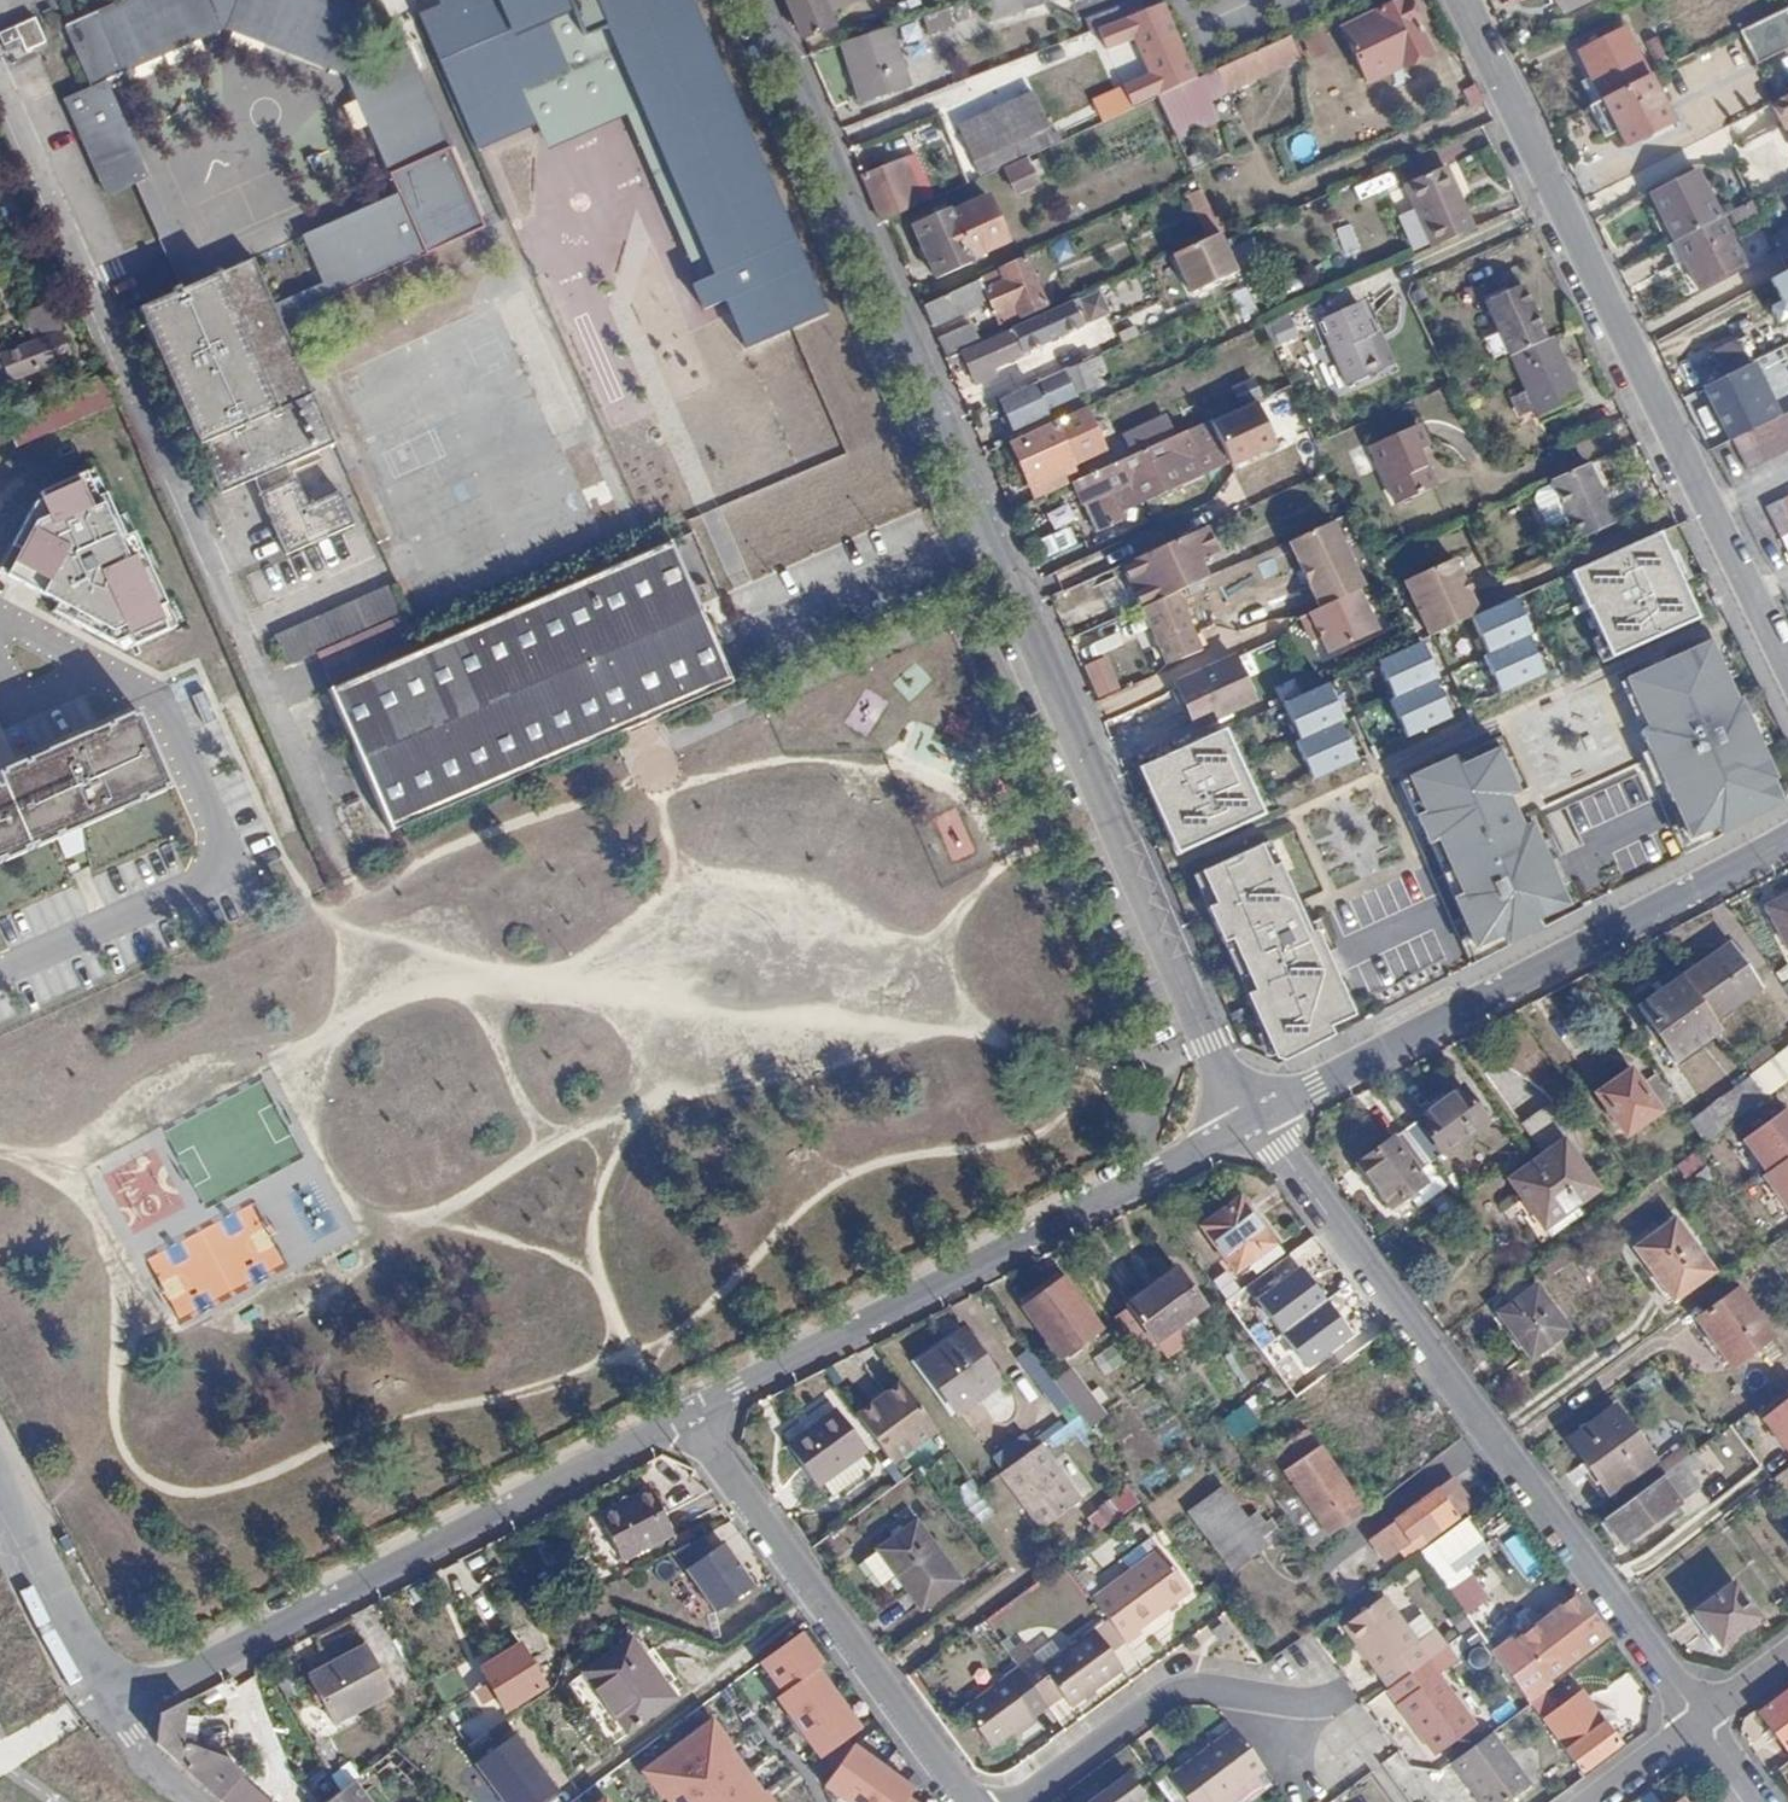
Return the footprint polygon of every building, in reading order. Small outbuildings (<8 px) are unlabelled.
[(353,532),(338,499),(307,513),(288,470),(335,450),(281,324),(460,247),(424,168),(454,155),(401,31),(325,0),(136,0),(69,29),(95,90),(67,102),(110,199),(136,188),(183,296),(141,314),(220,499),(249,487),(284,563),(353,532)] [(810,387),(722,197),(764,179),(686,0),(485,0),(586,39),(644,175),(650,172),(674,225),(679,223),(701,268),(598,314),(642,410),(745,364),(765,408),(758,411),(782,463),(778,466),(813,545),(909,501),(849,370),(810,387)] [(796,29),(823,19),(819,6),(836,0),(784,0),(796,29)] [(1029,0),(971,0),(970,0),(977,23),(1031,5),(1029,0)] [(1204,73),(1170,0),(1167,0),(1158,4),(1105,26),(1116,48),(1143,36),(1143,32),(1153,27),(1182,84),(1204,73)] [(1341,27),(1370,85),(1430,55),(1403,0),(1396,0),(1341,27)] [(1560,12),(1584,0),(1555,0),(1560,12)] [(951,12),(926,16),(929,34),(954,30),(951,12)] [(1744,38),(1758,69),(1787,54),(1787,16),(1744,38)] [(39,20),(1,36),(9,54),(26,47),(28,54),(49,46),(39,20)] [(892,26),(841,42),(856,93),(908,76),(892,26)] [(1304,34),(1313,62),(1332,56),(1323,28),(1304,34)] [(1576,51),(1598,96),(1646,73),(1623,28),(1576,51)] [(1289,35),(1214,69),(1224,89),(1298,55),(1289,35)] [(1690,51),(1660,66),(1676,97),(1706,82),(1690,51)] [(1165,92),(1159,94),(1166,108),(1210,88),(1204,73),(1182,84),(1165,92)] [(1646,73),(1598,96),(1623,145),(1670,121),(1646,73)] [(1129,89),(1136,105),(1159,94),(1165,92),(1157,76),(1129,89)] [(1776,97),(1787,118),(1787,117),(1787,91),(1776,97)] [(1013,102),(958,127),(973,162),(1029,137),(1013,102)] [(1740,137),(1777,125),(1772,110),(1736,122),(1740,137)] [(900,160),(861,177),(882,222),(920,205),(900,160)] [(1477,226),(1449,163),(1409,180),(1438,243),(1477,226)] [(1028,167),(1008,177),(1017,195),(1037,185),(1028,167)] [(1649,194),(1674,240),(1719,217),(1695,170),(1649,194)] [(1204,189),(1189,196),(1205,233),(1220,226),(1204,189)] [(943,211),(906,228),(932,285),(970,268),(967,261),(1006,242),(984,198),(946,217),(943,211)] [(1719,217),(1674,240),(1698,286),(1743,263),(1719,217)] [(1216,241),(1173,259),(1190,301),(1233,282),(1216,241)] [(978,276),(919,302),(928,324),(987,299),(992,312),(1014,303),(1019,314),(1042,303),(1022,260),(999,270),(1004,281),(983,289),(978,276)] [(1486,296),(1512,352),(1550,335),(1524,278),(1486,296)] [(1774,285),(1787,312),(1787,278),(1774,285)] [(1250,287),(1233,294),(1244,321),(1261,315),(1250,287)] [(602,445),(548,290),(512,303),(567,458),(602,445)] [(1360,298),(1315,319),(1346,388),(1393,366),(1360,298)] [(1143,329),(1165,322),(1159,305),(1138,312),(1143,329)] [(339,356),(372,442),(475,402),(441,316),(339,356)] [(1295,319),(1269,328),(1276,348),(1302,339),(1295,319)] [(1038,320),(962,354),(972,376),(1048,342),(1038,320)] [(962,328),(936,340),(945,358),(970,345),(962,328)] [(1694,363),(1705,387),(1753,363),(1776,352),(1763,328),(1694,363)] [(70,355),(60,331),(0,356),(0,355),(0,385),(70,355)] [(1550,335),(1512,352),(1541,412),(1583,392),(1555,332),(1550,335)] [(1776,390),(1787,386),(1787,359),(1786,354),(1767,359),(1776,390)] [(1753,363),(1705,387),(1725,429),(1774,405),(1753,363)] [(1083,395),(1074,373),(1000,402),(1012,431),(1046,416),(1043,412),(1083,395)] [(1251,410),(1069,484),(1092,534),(1122,521),(1119,515),(1271,455),(1251,410)] [(1731,439),(1746,469),(1787,448),(1787,410),(1731,439)] [(1083,412),(1009,441),(1032,489),(1106,461),(1083,412)] [(1421,421),(1372,441),(1397,501),(1437,485),(1422,448),(1431,443),(1421,421)] [(605,447),(615,476),(662,460),(652,431),(605,447)] [(1554,482),(1538,489),(1535,498),(1547,523),(1555,526),(1572,518),(1581,536),(1617,518),(1588,460),(1552,478),(1554,482)] [(29,489),(0,560),(0,569),(111,629),(163,612),(95,462),(29,489)] [(441,611),(477,595),(423,476),(388,492),(441,611)] [(509,587),(667,528),(653,492),(495,551),(509,587)] [(1764,508),(1787,555),(1787,496),(1764,508)] [(1362,589),(1331,521),(1292,539),(1323,607),(1356,592),(1362,589)] [(1575,560),(1614,642),(1703,605),(1664,521),(1575,560)] [(1049,559),(1080,546),(1073,528),(1042,541),(1049,559)] [(1201,528),(1126,564),(1137,589),(1131,591),(1140,610),(1177,593),(1187,588),(1180,572),(1214,556),(1201,528)] [(390,833),(733,684),(671,543),(418,654),(402,618),(313,656),(390,833)] [(1480,603),(1455,548),(1406,571),(1430,625),(1480,603)] [(278,557),(245,568),(257,604),(290,593),(278,557)] [(278,634),(288,660),(401,615),(390,590),(278,634)] [(1473,607),(1492,643),(1530,628),(1535,626),(1517,590),(1473,607)] [(1323,607),(1304,616),(1311,631),(1318,628),(1331,653),(1375,633),(1356,592),(1323,607)] [(1202,654),(1177,593),(1140,610),(1166,672),(1202,654)] [(1492,643),(1486,645),(1503,682),(1545,664),(1530,628),(1492,643)] [(1715,630),(1629,667),(1653,717),(1643,722),(1693,825),(1722,815),(1725,824),(1787,792),(1778,771),(1784,768),(1745,685),(1738,688),(1715,630)] [(1442,672),(1424,634),(1378,654),(1396,689),(1436,674),(1442,672)] [(1233,660),(1175,686),(1194,727),(1252,700),(1233,660)] [(1119,693),(1105,661),(1086,669),(1100,702),(1119,693)] [(1452,708),(1436,674),(1396,689),(1390,691),(1408,727),(1452,708)] [(1303,731),(1341,716),(1347,713),(1331,677),(1285,698),(1303,731)] [(15,854),(13,850),(16,849),(17,851),(159,789),(125,713),(0,769),(0,861),(15,854)] [(1303,731),(1297,733),(1315,769),(1358,750),(1341,716),(1303,731)] [(1144,758),(1182,841),(1266,803),(1228,721),(1144,758)] [(1462,752),(1457,745),(1411,766),(1427,801),(1419,805),(1430,831),(1441,828),(1464,883),(1452,888),(1481,941),(1509,927),(1511,934),(1546,920),(1540,909),(1574,894),(1535,807),(1526,812),(1515,782),(1522,780),(1502,733),(1462,752)] [(1272,855),(1263,832),(1203,861),(1219,894),(1210,898),(1225,933),(1234,928),(1258,981),(1249,987),(1281,1053),(1337,1025),(1331,1016),(1357,1006),(1355,1002),(1318,919),(1311,922),(1281,851),(1272,855)] [(1771,912),(1787,946),(1787,903),(1771,912)] [(1727,942),(1681,976),(1713,1019),(1759,985),(1727,942)] [(1713,1019),(1681,976),(1637,1010),(1675,1061),(1720,1027),(1713,1019)] [(1630,1069),(1596,1092),(1626,1136),(1660,1112),(1630,1069)] [(1753,1073),(1689,1120),(1705,1141),(1768,1094),(1753,1073)] [(1456,1092),(1400,1130),(1423,1164),(1479,1126),(1456,1092)] [(1573,1135),(1550,1103),(1518,1125),(1541,1157),(1507,1180),(1547,1236),(1577,1215),(1571,1206),(1593,1190),(1561,1144),(1573,1135)] [(1739,1140),(1763,1174),(1787,1157),(1787,1113),(1785,1108),(1739,1140)] [(1400,1130),(1349,1165),(1382,1211),(1418,1186),(1410,1173),(1423,1164),(1400,1130)] [(1688,1180),(1707,1165),(1696,1152),(1678,1167),(1688,1180)] [(1763,1174),(1787,1210),(1787,1209),(1787,1157),(1763,1174)] [(1239,1200),(1203,1225),(1235,1271),(1272,1246),(1257,1224),(1256,1215),(1254,1209),(1249,1203),(1239,1200)] [(1671,1219),(1634,1247),(1672,1296),(1708,1268),(1671,1219)] [(1299,1267),(1256,1298),(1281,1333),(1325,1301),(1299,1267)] [(1177,1270),(1128,1307),(1156,1343),(1205,1306),(1177,1270)] [(1063,1282),(1026,1310),(1061,1357),(1099,1329),(1063,1282)] [(1565,1333),(1533,1290),(1496,1318),(1527,1360),(1565,1333)] [(1734,1292),(1694,1322),(1727,1366),(1767,1336),(1734,1292)] [(1325,1301),(1281,1333),(1308,1369),(1351,1337),(1325,1301)] [(969,1335),(925,1367),(961,1417),(1005,1385),(969,1335)] [(1121,1344),(1098,1356),(1108,1375),(1131,1363),(1121,1344)] [(1084,1437),(1111,1418),(1071,1361),(1051,1375),(1033,1349),(1020,1358),(1065,1423),(1044,1438),(1054,1452),(1081,1433),(1084,1437)] [(905,1383),(861,1418),(903,1471),(947,1436),(905,1383)] [(1237,1444),(1264,1425),(1249,1404),(1222,1424),(1237,1444)] [(1611,1408),(1567,1440),(1606,1493),(1650,1461),(1611,1408)] [(835,1412),(787,1448),(820,1492),(868,1456),(835,1412)] [(1081,1493),(1048,1444),(1003,1477),(1024,1505),(1029,1502),(1043,1520),(1081,1493)] [(1317,1445),(1282,1467),(1324,1532),(1359,1510),(1317,1445)] [(1690,1452),(1597,1522),(1613,1544),(1620,1539),(1623,1544),(1696,1489),(1688,1476),(1701,1466),(1690,1452)] [(1740,1465),(1706,1491),(1723,1514),(1758,1488),(1740,1465)] [(1450,1478),(1394,1523),(1407,1539),(1419,1529),(1426,1538),(1469,1503),(1450,1478)] [(1128,1481),(1099,1500),(1110,1517),(1139,1497),(1128,1481)] [(644,1488),(593,1514),(617,1560),(668,1534),(644,1488)] [(1263,1545),(1222,1489),(1190,1512),(1231,1568),(1263,1545)] [(967,1579),(924,1519),(882,1549),(925,1610),(967,1579)] [(1524,1581),(1546,1566),(1523,1531),(1501,1546),(1524,1581)] [(703,1533),(674,1550),(716,1609),(752,1588),(720,1545),(713,1548),(703,1533)] [(1163,1554),(1098,1602),(1131,1645),(1145,1635),(1142,1632),(1192,1595),(1163,1554)] [(1482,1632),(1504,1618),(1478,1575),(1456,1588),(1482,1632)] [(1729,1584),(1690,1613),(1715,1647),(1754,1618),(1729,1584)] [(1576,1597),(1516,1640),(1545,1680),(1604,1636),(1576,1597)] [(1432,1662),(1385,1599),(1345,1629),(1391,1691),(1432,1662)] [(1224,1621),(1213,1629),(1223,1642),(1234,1634),(1224,1621)] [(1032,1647),(1014,1660),(1022,1672),(1043,1701),(1061,1688),(1069,1699),(1121,1660),(1094,1623),(1042,1661),(1032,1647)] [(801,1628),(760,1661),(780,1686),(771,1695),(819,1754),(862,1720),(816,1665),(824,1658),(801,1628)] [(675,1694),(629,1638),(585,1674),(631,1730),(675,1694)] [(370,1643),(315,1672),(340,1719),(395,1689),(370,1643)] [(524,1644),(479,1670),(502,1711),(548,1685),(524,1644)] [(1478,1725),(1432,1662),(1391,1691),(1414,1727),(1419,1724),(1441,1754),(1478,1725)] [(1022,1672),(966,1712),(995,1752),(1051,1712),(1043,1701),(1022,1672)] [(1756,1714),(1782,1751),(1787,1747),(1787,1691),(1756,1714)] [(157,1746),(226,1801),(270,1801),(228,1775),(232,1772),(191,1739),(180,1739),(180,1734),(193,1733),(195,1719),(181,1718),(182,1704),(161,1711),(157,1746)] [(1550,1706),(1537,1716),(1584,1781),(1621,1753),(1584,1704),(1561,1720),(1550,1706)] [(641,1772),(663,1801),(777,1801),(713,1718),(641,1772)] [(1172,1773),(1195,1801),(1222,1801),(1268,1771),(1235,1726),(1172,1773)] [(475,1762),(506,1801),(533,1801),(556,1788),(519,1734),(475,1762)] [(1492,1735),(1453,1765),(1480,1801),(1511,1801),(1532,1788),(1492,1735)] [(854,1740),(824,1784),(853,1801),(922,1801),(909,1793),(917,1781),(854,1740)] [(319,1801),(368,1801),(349,1778),(319,1801)] [(1147,1797),(1135,1778),(1101,1801),(1139,1801),(1147,1797)]
